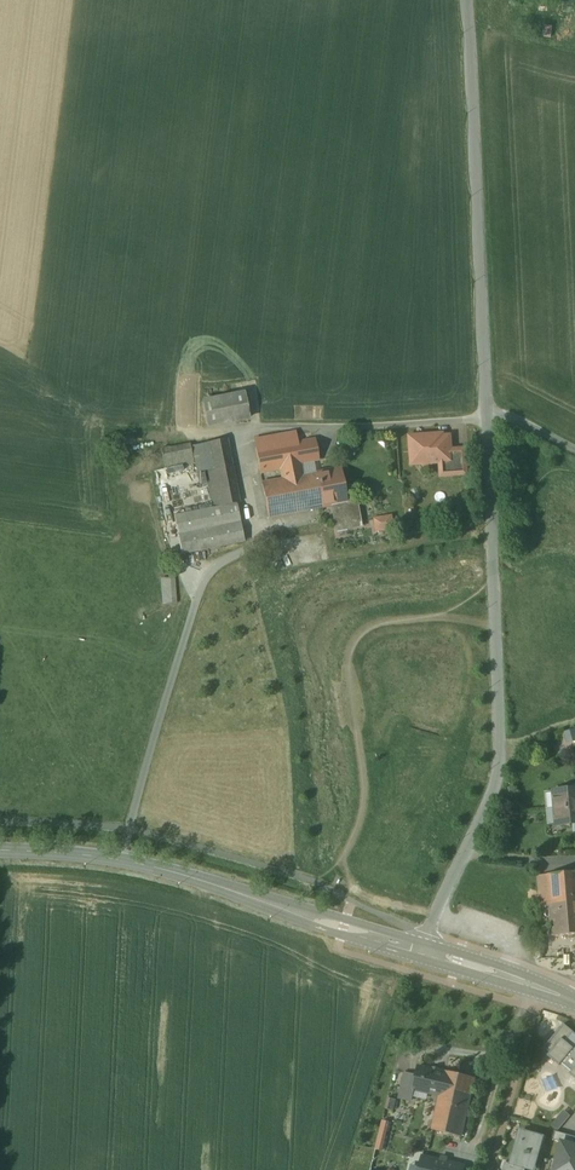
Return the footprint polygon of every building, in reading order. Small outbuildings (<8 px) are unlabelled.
[(245,394),(202,402),(207,426),(250,418),(245,394)] [(436,435),(410,437),(411,452),(417,452),(418,465),(422,464),(424,467),(430,466),(433,464),(452,462),(451,450),(450,436),(442,437),(436,438),(436,435)] [(266,446),(256,448),(261,474),(280,470),(283,479),(304,475),(302,466),(316,464),(311,438),(266,446)] [(264,439),(254,440),(256,448),(266,446),(264,439)] [(239,503),(226,440),(201,445),(206,471),(214,508),(214,509),(237,504),(239,503)] [(190,444),(161,449),(165,468),(194,463),(190,444)] [(206,471),(201,445),(192,447),(198,473),(206,471)] [(465,449),(451,450),(452,462),(453,462),(454,476),(467,475),(465,449)] [(283,479),(262,483),(269,517),(332,505),(346,502),(339,469),(304,475),(283,479)] [(356,500),(346,502),(332,505),(337,531),(361,526),(356,500)] [(214,508),(174,516),(182,555),(245,542),(237,504),(214,509),(214,508)] [(392,517),(375,520),(377,532),(394,529),(392,517)] [(174,579),(162,580),(163,604),(176,603),(174,579)] [(554,791),(557,826),(564,825),(566,826),(571,826),(572,824),(574,824),(574,790),(554,791)] [(538,876),(541,908),(551,907),(554,938),(574,936),(574,873),(538,876)] [(564,1024),(544,1048),(550,1053),(548,1056),(560,1066),(562,1063),(572,1072),(570,1074),(574,1078),(574,1033),(564,1024)] [(445,1073),(418,1067),(416,1076),(405,1073),(399,1098),(411,1101),(414,1090),(440,1096),(438,1105),(438,1106),(446,1071),(445,1071),(445,1073)] [(475,1078),(446,1071),(438,1106),(432,1130),(470,1139),(475,1116),(467,1114),(475,1078)] [(560,1130),(573,1115),(566,1109),(553,1124),(560,1130)] [(377,1149),(385,1151),(392,1121),(384,1119),(377,1149)] [(524,1131),(522,1141),(518,1140),(511,1164),(526,1169),(531,1169),(532,1165),(536,1166),(544,1137),(524,1131)] [(574,1138),(574,1137),(555,1131),(553,1140),(562,1143),(562,1142),(573,1145),(574,1138)] [(562,1143),(554,1169),(574,1169),(574,1146),(573,1145),(562,1142),(562,1143)] [(423,1156),(420,1169),(465,1169),(466,1166),(423,1156)]
